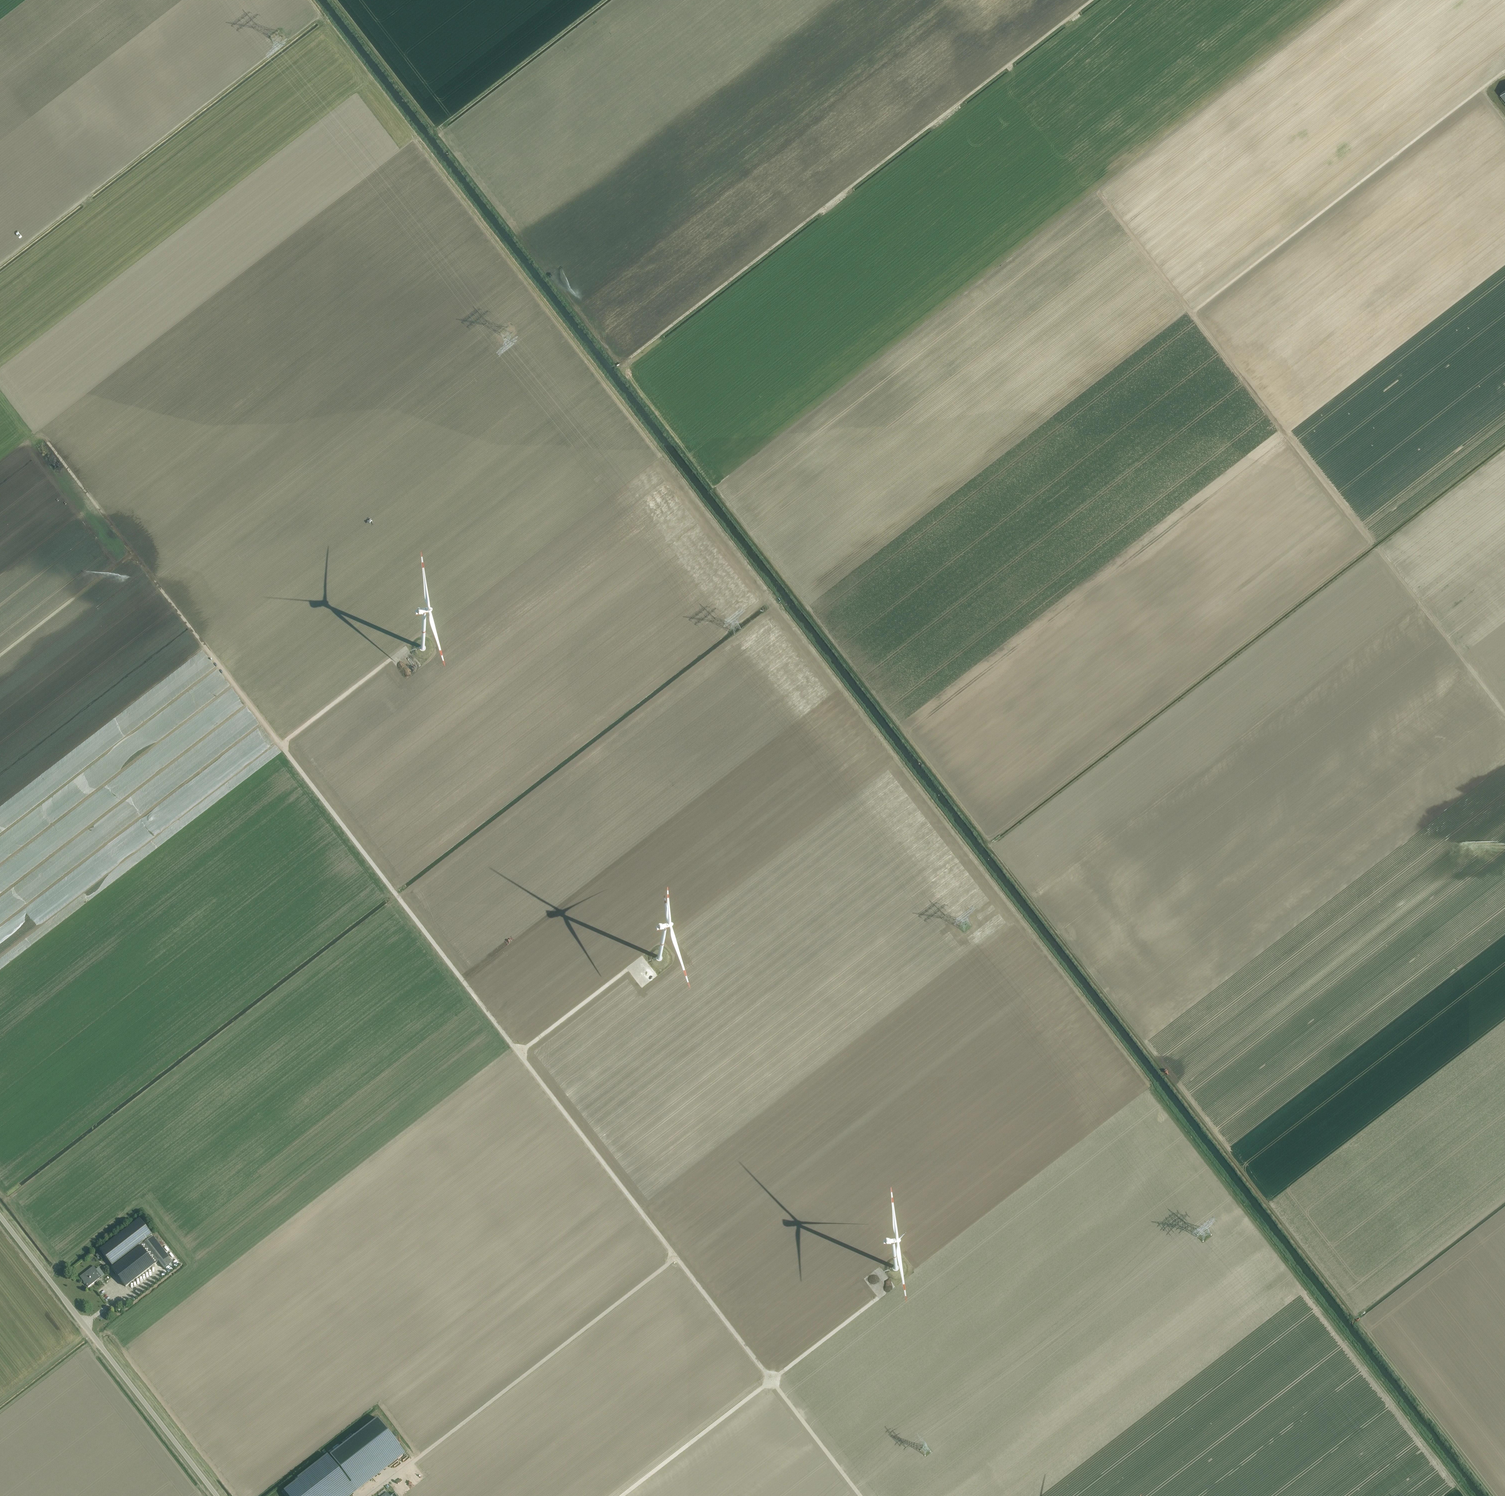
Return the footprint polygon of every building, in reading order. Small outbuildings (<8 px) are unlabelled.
[(138,1218),(99,1249),(112,1266),(152,1235),(138,1218)] [(140,1246),(154,1264),(158,1261),(164,1268),(172,1262),(152,1236),(140,1246)] [(140,1246),(112,1269),(126,1287),(154,1264),(140,1246)] [(88,1287),(102,1277),(94,1266),(90,1269),(82,1276),(82,1275),(80,1277),(88,1287)] [(377,1418),(330,1455),(351,1483),(399,1446),(377,1418)] [(328,1456),(284,1491),(288,1495),(334,1495),(350,1484),(328,1456)]
